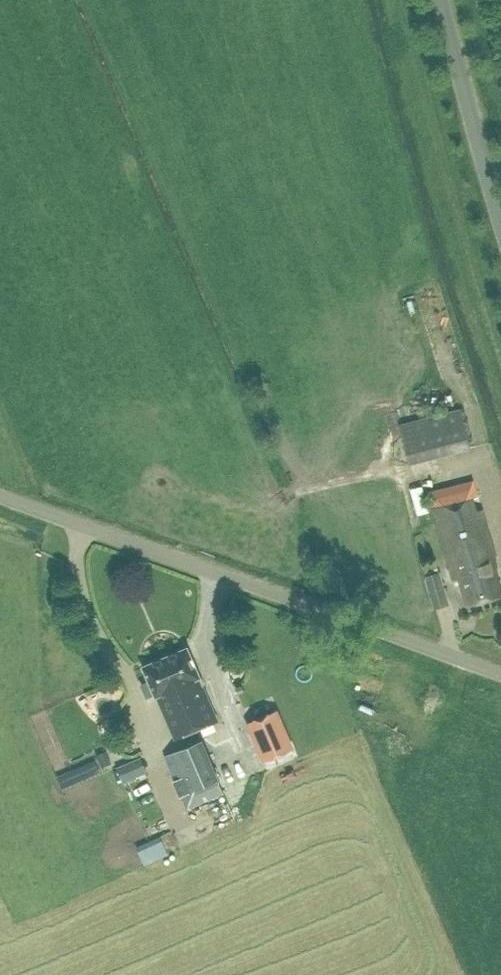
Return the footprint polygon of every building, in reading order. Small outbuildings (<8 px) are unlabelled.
[(410,461),(469,446),(460,409),(401,423),(410,461)] [(473,497),(478,495),(473,478),(429,491),(455,578),(459,577),(467,603),(500,592),(500,590),(490,553),(495,552),(481,507),(476,509),(473,497)] [(410,489),(418,515),(429,511),(422,486),(410,489)] [(434,608),(449,604),(439,571),(435,560),(421,564),(424,576),(434,608)] [(164,654),(195,725),(216,717),(201,683),(203,682),(204,680),(201,675),(199,674),(186,644),(164,654)] [(175,734),(195,725),(164,654),(142,663),(155,692),(156,692),(175,734)] [(292,748),(276,711),(248,723),(264,760),(292,748)] [(186,805),(222,790),(200,737),(164,752),(186,805)] [(140,756),(123,764),(116,767),(122,782),(147,772),(140,756)] [(143,867),(165,857),(160,844),(137,855),(143,867)]
